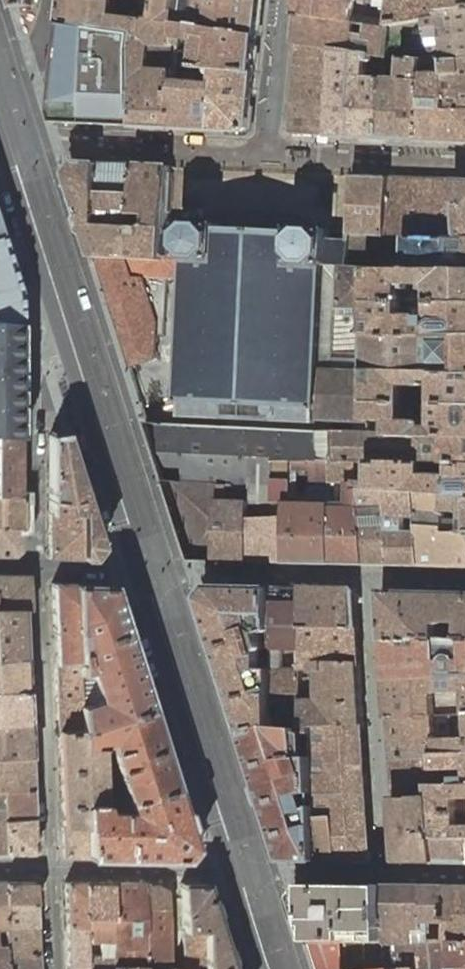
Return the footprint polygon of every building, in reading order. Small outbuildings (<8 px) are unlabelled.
[(140,18),(115,14),(116,0),(62,0),(60,20),(114,28),(138,31),(140,18)] [(261,0),(157,0),(156,19),(180,23),(258,35),(261,0)] [(300,13),(388,28),(388,26),(391,0),(301,0),(300,13)] [(391,0),(388,26),(429,19),(434,18),(433,9),(464,8),(464,0),(391,0)] [(433,9),(434,18),(429,19),(430,36),(439,59),(439,60),(448,60),(464,59),(464,8),(433,9)] [(386,56),(388,28),(300,13),(297,43),(336,49),(368,53),(386,56)] [(156,19),(140,16),(140,18),(138,31),(136,52),(136,101),(136,125),(173,127),(177,70),(148,69),(149,44),(178,45),(180,23),(156,19)] [(122,125),(136,125),(136,101),(136,52),(138,31),(114,28),(60,20),(52,113),(55,122),(87,123),(97,123),(97,120),(99,98),(108,98),(108,103),(115,104),(123,104),(122,121),(122,125)] [(254,71),(258,35),(180,23),(178,45),(198,47),(197,65),(217,66),(217,68),(254,71)] [(291,133),(330,135),(336,49),(297,43),(288,130),(291,133)] [(330,135),(382,137),(384,77),(368,77),(368,53),(336,49),(330,135)] [(420,139),(424,58),(403,58),(402,77),(384,77),(382,137),(420,139)] [(439,59),(424,58),(420,139),(464,141),(464,110),(452,110),(448,60),(439,60),(439,59)] [(448,60),(452,110),(464,110),(464,59),(448,60)] [(249,127),(254,71),(217,68),(217,66),(197,65),(177,63),(177,70),(173,127),(245,130),(249,127)] [(71,173),(97,256),(131,258),(166,259),(167,231),(168,226),(135,225),(100,224),(102,162),(80,161),(71,173)] [(137,164),(102,162),(100,224),(135,225),(137,164)] [(137,164),(135,225),(168,226),(171,166),(137,164)] [(391,177),(355,175),(352,234),(388,236),(391,177)] [(391,177),(388,236),(464,239),(464,180),(391,177)] [(295,223),(295,226),(304,227),(305,220),(298,213),(221,209),(212,216),(212,223),(222,223),(222,219),(223,218),(293,221),(295,223)] [(222,223),(222,228),(295,231),(295,226),(295,223),(293,221),(223,218),(222,219),(222,223)] [(166,259),(131,258),(130,275),(143,276),(139,360),(171,361),(173,324),(175,286),(175,279),(183,279),(187,280),(187,286),(185,324),(182,401),(183,401),(182,416),(186,416),(186,415),(227,417),(227,418),(272,420),(273,420),(273,419),(318,420),(318,419),(373,422),(371,370),(371,369),(370,369),(320,367),(325,265),(344,266),(343,307),(370,308),(371,308),(371,301),(371,268),(351,267),(352,239),(331,239),(332,228),(304,227),(295,226),(295,231),(222,228),(222,223),(212,223),(186,221),(185,232),(167,231),(166,259)] [(20,321),(23,322),(23,318),(20,318),(20,290),(1,231),(0,231),(0,319),(20,321)] [(464,269),(464,239),(388,236),(352,234),(352,239),(351,267),(371,268),(464,269)] [(371,268),(371,301),(464,302),(464,269),(371,268)] [(187,286),(175,286),(173,324),(185,324),(187,286)] [(371,301),(371,308),(370,308),(370,333),(464,334),(464,302),(371,301)] [(335,307),(332,358),(370,360),(370,333),(370,308),(343,307),(335,307)] [(20,438),(20,321),(0,319),(0,436),(20,438)] [(370,333),(370,360),(370,369),(371,369),(371,370),(464,372),(464,334),(370,333)] [(412,434),(464,436),(464,372),(371,370),(373,422),(373,431),(393,432),(393,433),(412,434)] [(166,423),(150,423),(168,480),(221,484),(229,484),(251,486),(251,500),(250,561),(288,562),(289,501),(277,501),(277,460),(333,460),(359,461),(373,460),(411,461),(412,434),(393,433),(393,432),(373,431),(166,423)] [(49,512),(50,556),(81,557),(91,557),(100,545),(64,432),(49,435),(49,512)] [(412,434),(411,461),(425,461),(454,463),(464,463),(464,436),(412,434)] [(21,496),(20,438),(0,436),(0,495),(21,496)] [(294,461),(277,460),(277,501),(289,501),(288,562),(334,563),(334,524),(334,502),(294,501),(294,461)] [(365,514),(363,488),(359,487),(359,482),(359,461),(333,460),(334,482),(349,482),(348,503),(334,502),(334,524),(334,563),(367,564),(365,525),(365,514)] [(454,463),(454,474),(425,473),(425,461),(411,461),(373,460),(373,482),(359,482),(359,487),(363,488),(372,488),(391,489),(420,491),(449,492),(449,495),(464,495),(464,463),(454,463)] [(221,484),(168,480),(193,560),(218,560),(221,499),(221,484)] [(218,560),(250,561),(251,500),(228,499),(229,484),(221,484),(221,499),(218,560)] [(392,507),(391,489),(372,488),(363,488),(365,514),(371,514),(371,508),(392,507)] [(421,512),(420,491),(391,489),(392,507),(393,524),(395,564),(422,565),(421,524),(421,512)] [(449,495),(449,492),(420,491),(421,512),(435,513),(436,525),(421,524),(422,565),(464,566),(464,534),(450,534),(449,519),(449,512),(449,495)] [(21,496),(0,495),(0,525),(25,527),(24,495),(21,496)] [(449,495),(449,512),(464,512),(464,495),(449,495)] [(365,514),(365,525),(393,524),(392,507),(371,508),(371,514),(365,514)] [(435,513),(421,512),(421,524),(436,525),(435,513)] [(449,519),(450,534),(464,534),(464,519),(449,519)] [(367,564),(395,564),(393,524),(365,525),(367,564)] [(25,527),(0,525),(0,555),(15,555),(21,550),(21,528),(25,528),(25,527)] [(0,575),(0,609),(24,609),(24,610),(28,610),(30,610),(29,577),(26,575),(0,575)] [(52,583),(55,663),(79,662),(75,583),(52,583)] [(82,705),(83,729),(151,707),(112,584),(75,583),(79,662),(80,672),(88,670),(98,699),(82,705)] [(276,631),(275,588),(214,587),(205,598),(217,633),(289,860),(321,860),(316,757),(305,757),(303,729),(294,728),(277,727),(277,716),(276,655),(265,658),(264,652),(265,652),(265,651),(266,650),(267,649),(267,648),(267,647),(267,646),(266,646),(262,635),(276,631)] [(305,588),(275,588),(276,631),(276,655),(277,716),(293,716),(294,728),(303,729),(307,730),(306,668),(286,668),(286,650),(306,649),(305,626),(305,588)] [(356,589),(305,588),(305,626),(359,625),(357,590),(356,589)] [(386,639),(464,639),(464,591),(385,589),(383,591),(386,639)] [(26,659),(24,610),(24,609),(0,609),(0,660),(26,659)] [(359,625),(305,626),(306,649),(306,661),(362,660),(359,625)] [(386,639),(389,678),(464,675),(464,639),(386,639)] [(26,659),(0,660),(0,692),(28,691),(26,659)] [(306,668),(307,730),(315,730),(314,725),(366,722),(362,660),(306,661),(306,668)] [(55,663),(57,696),(81,695),(80,672),(79,662),(55,663)] [(389,678),(391,717),(464,714),(464,675),(389,678)] [(28,691),(0,692),(0,725),(29,724),(28,691)] [(57,696),(58,732),(81,729),(83,729),(82,705),(81,695),(57,696)] [(60,780),(61,802),(85,805),(105,804),(102,744),(102,743),(109,742),(128,802),(147,797),(149,802),(178,794),(173,777),(151,707),(83,729),(81,729),(58,732),(60,780)] [(391,717),(394,758),(439,756),(439,753),(453,753),(464,752),(464,714),(391,717)] [(316,757),(321,860),(372,861),(375,858),(366,722),(314,725),(315,730),(316,757)] [(3,788),(32,788),(31,757),(29,724),(0,725),(0,788),(3,788)] [(453,753),(439,753),(439,756),(438,776),(445,775),(445,769),(464,768),(464,752),(453,753)] [(439,756),(394,758),(397,798),(433,795),(432,786),(438,785),(438,776),(439,756)] [(458,785),(438,785),(432,786),(433,795),(435,814),(464,813),(464,784),(458,785)] [(34,817),(32,788),(3,788),(4,819),(34,817)] [(61,802),(63,826),(86,827),(87,827),(89,858),(186,859),(195,847),(178,794),(149,802),(147,797),(128,802),(130,810),(107,811),(105,804),(85,805),(61,802)] [(433,795),(397,798),(400,859),(404,861),(438,861),(437,836),(435,814),(433,795)] [(435,814),(437,836),(464,836),(464,813),(435,814)] [(35,851),(34,817),(4,819),(5,852),(34,852),(35,851)] [(86,827),(63,826),(64,856),(66,857),(89,858),(87,827),(86,827)] [(438,861),(464,862),(464,836),(437,836),(438,861)] [(6,881),(6,902),(37,901),(37,883),(35,881),(6,881)] [(85,926),(84,882),(65,882),(67,926),(85,926)] [(113,965),(113,959),(112,959),(111,882),(84,882),(85,926),(85,942),(100,942),(99,955),(86,955),(86,966),(86,968),(112,968),(112,965),(113,965)] [(113,959),(146,959),(143,882),(111,882),(112,959),(113,959)] [(143,882),(146,959),(171,959),(168,900),(168,892),(157,886),(148,885),(147,882),(143,882)] [(205,968),(233,968),(206,883),(181,883),(181,899),(182,929),(204,929),(205,968)] [(386,884),(309,884),(299,896),(314,943),(346,942),(346,968),(391,968),(388,941),(387,929),(386,884)] [(448,921),(448,915),(450,885),(386,884),(387,929),(428,927),(428,921),(448,921)] [(448,915),(464,914),(464,885),(450,885),(448,915)] [(7,929),(39,928),(37,901),(6,902),(7,929)] [(448,915),(448,921),(447,939),(447,940),(451,940),(464,939),(464,914),(448,915)] [(428,927),(387,929),(388,941),(447,939),(448,921),(428,921),(428,927)] [(67,926),(69,966),(86,966),(86,955),(85,942),(85,926),(67,926)] [(8,955),(40,954),(39,928),(7,929),(7,930),(8,945),(8,955)] [(204,929),(182,929),(183,968),(169,967),(169,968),(205,968),(204,929)] [(447,939),(388,941),(391,968),(394,968),(408,967),(420,967),(421,968),(454,968),(454,967),(451,940),(447,940),(447,939)] [(451,940),(454,967),(462,967),(464,967),(464,939),(451,940)] [(314,943),(322,968),(346,968),(346,942),(314,943)] [(8,955),(8,945),(0,945),(0,968),(9,968),(8,955)] [(40,954),(8,955),(9,968),(40,968),(40,954)]
